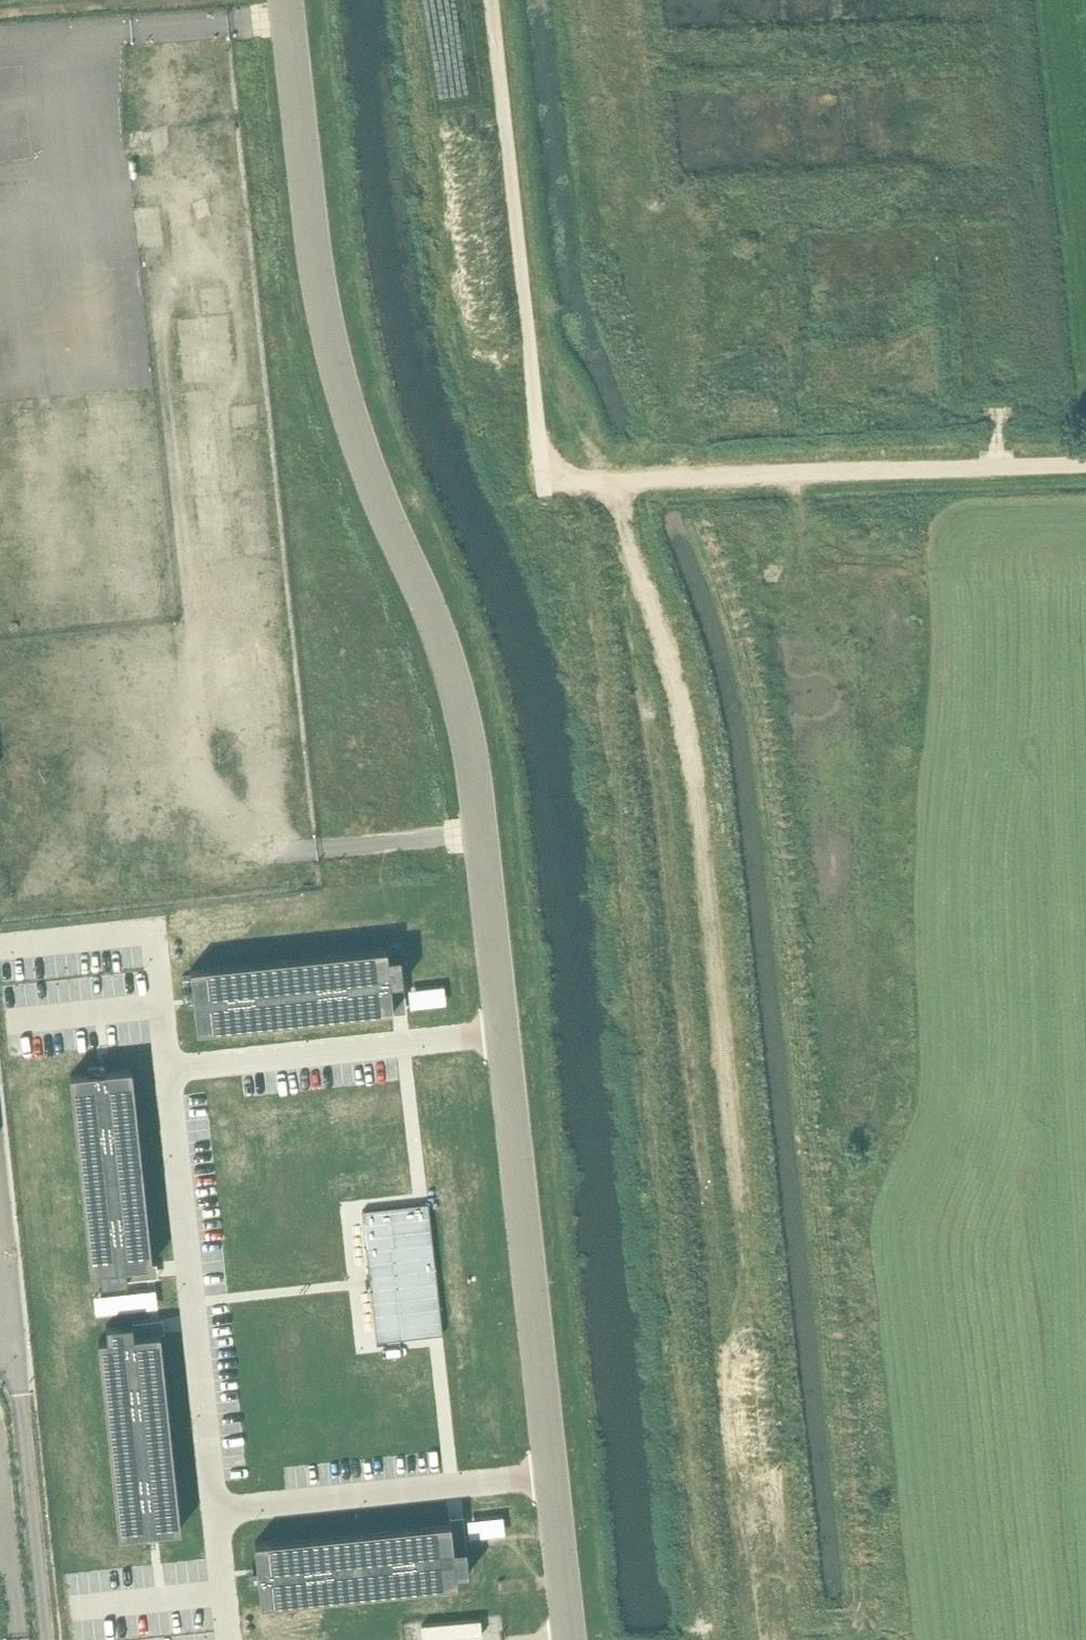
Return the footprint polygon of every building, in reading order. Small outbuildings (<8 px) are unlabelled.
[(386,947),(191,968),(193,987),(194,1003),(197,1030),(392,1009),(393,1009),(390,983),(403,982),(400,955),(387,956),(386,947)] [(89,1072),(70,1074),(91,1270),(100,1269),(101,1282),(128,1279),(126,1266),(152,1263),(132,1067),(105,1070),(89,1072)] [(428,1202),(362,1210),(376,1341),(436,1334),(442,1333),(428,1202)] [(107,1337),(98,1338),(119,1534),(138,1532),(154,1531),(180,1528),(160,1332),(134,1334),(133,1321),(106,1324),(107,1337)] [(450,1521),(254,1541),(257,1568),(259,1584),(261,1603),(457,1583),(456,1574),(469,1573),(466,1546),(453,1547),(450,1521)] [(481,1635),(480,1619),(421,1624),(423,1639),(481,1635)]
